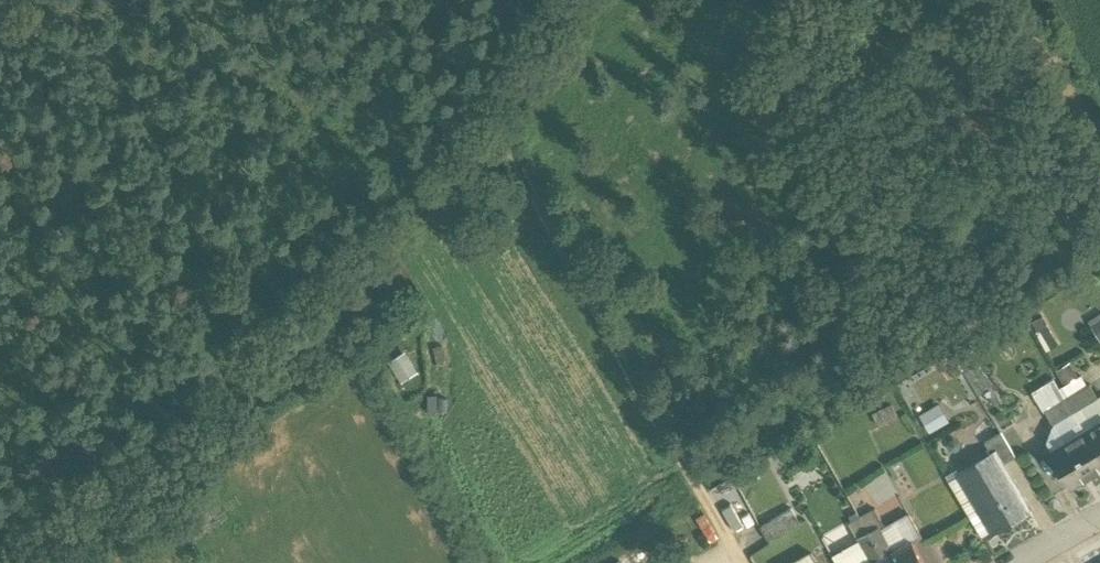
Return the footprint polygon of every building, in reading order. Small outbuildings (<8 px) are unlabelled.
[(1099,344),(1099,325),(1092,330),(1099,344)] [(1036,337),(1046,353),(1057,347),(1047,330),(1036,337)] [(406,349),(390,359),(403,379),(419,370),(406,349)] [(939,365),(948,381),(962,374),(953,358),(939,365)] [(1033,395),(1045,415),(1064,403),(1052,383),(1033,395)] [(1089,388),(1067,401),(1076,416),(1098,403),(1089,388)] [(1064,403),(1045,415),(1054,429),(1076,416),(1067,401),(1064,403)] [(872,418),(879,429),(896,419),(890,408),(872,418)] [(937,408),(920,418),(929,435),(947,426),(937,408)] [(1087,435),(1099,456),(1099,427),(1087,435)] [(1087,435),(1050,457),(1071,491),(1099,474),(1099,456),(1087,435)] [(1015,461),(1001,437),(985,446),(992,459),(996,457),(1003,469),(1015,461)] [(1003,469),(996,457),(992,459),(959,478),(960,479),(993,536),(1030,515),(1003,469)] [(993,536),(960,479),(949,486),(983,543),(993,536)] [(796,526),(787,511),(760,528),(769,543),(796,526)] [(873,545),(882,540),(879,535),(883,533),(872,513),(859,520),(873,545)] [(898,522),(911,545),(921,540),(908,516),(898,522)] [(850,525),(861,545),(864,550),(868,548),(873,545),(859,520),(850,525)] [(882,540),(873,545),(882,561),(891,556),(882,540)] [(864,550),(871,562),(879,562),(882,561),(873,545),(868,548),(864,550)] [(882,561),(883,562),(921,562),(911,545),(891,556),(882,561)]
